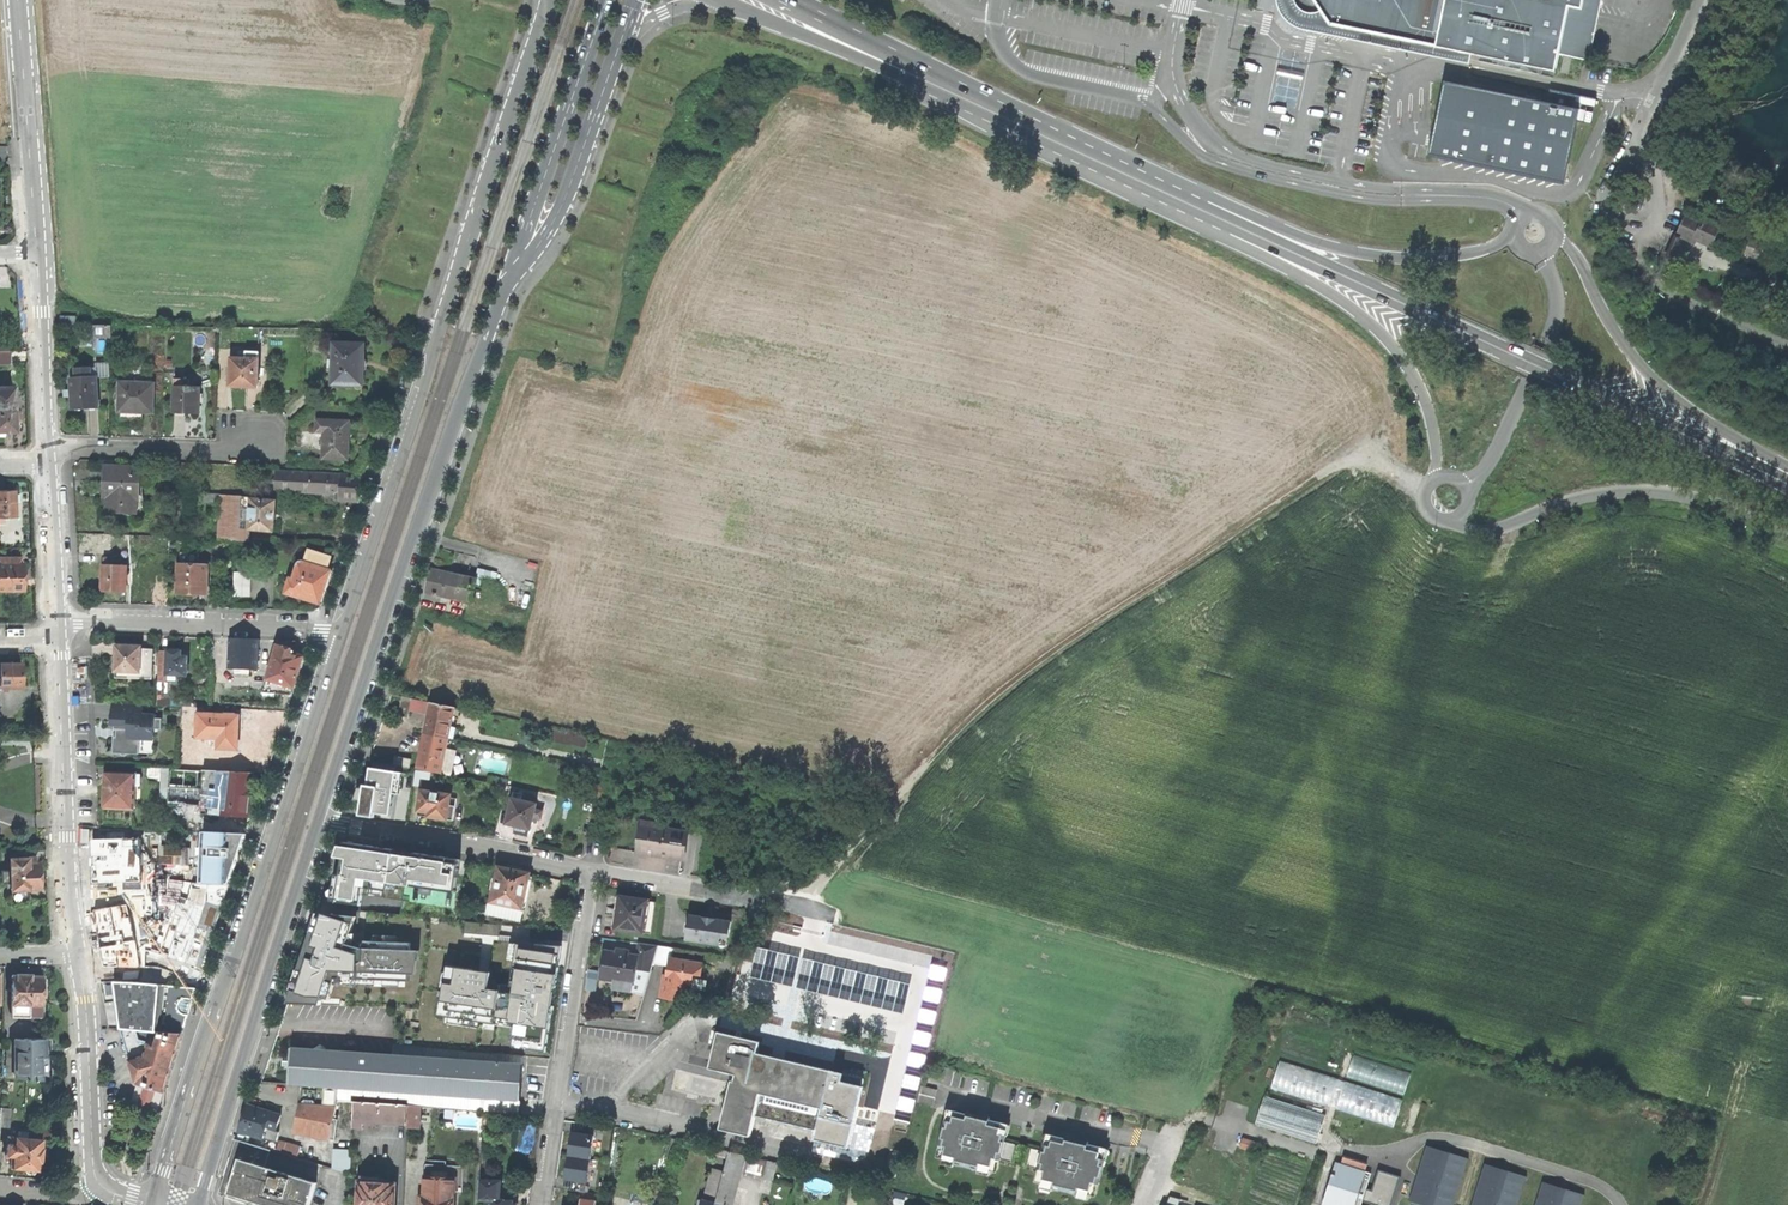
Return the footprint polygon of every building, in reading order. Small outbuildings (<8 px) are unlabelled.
[(1589,64),(1604,0),(1271,0),(1272,8),(1277,18),(1284,25),(1464,64),(1465,56),(1542,70),(1567,76),(1572,59),(1589,64)] [(1445,82),(1429,156),(1564,184),(1580,110),(1445,82)] [(1685,216),(1677,235),(1694,243),(1696,240),(1711,247),(1719,227),(1703,220),(1701,223),(1685,216)] [(1757,242),(1749,240),(1744,254),(1749,256),(1751,257),(1750,261),(1759,264),(1764,248),(1756,246),(1757,242)] [(62,326),(78,326),(79,317),(62,317),(62,326)] [(112,326),(93,326),(93,337),(111,337),(112,326)] [(333,384),(362,386),(363,368),(364,346),(335,345),(334,357),(332,357),(332,373),(333,373),(333,384)] [(10,351),(0,351),(0,364),(11,364),(10,351)] [(243,387),(257,387),(259,353),(246,352),(246,359),(231,358),(230,387),(243,387)] [(90,369),(75,370),(76,378),(71,378),(71,390),(69,390),(70,398),(72,398),(72,410),(84,409),(98,409),(97,378),(90,378),(90,369)] [(199,388),(187,388),(187,380),(175,380),(173,412),(186,413),(198,414),(199,388)] [(141,412),(151,412),(152,383),(118,383),(117,412),(120,412),(119,418),(131,418),(141,418),(141,412)] [(14,417),(14,411),(13,387),(0,387),(0,434),(4,434),(4,431),(15,430),(14,417)] [(322,458),(346,459),(347,437),(348,422),(316,421),(316,431),(324,431),(322,458)] [(109,513),(137,514),(137,497),(140,497),(141,469),(106,468),(105,482),(105,495),(110,495),(109,513)] [(276,491),(339,495),(339,501),(358,502),(359,486),(360,475),(277,471),(276,480),(273,480),(272,484),(276,484),(276,491)] [(15,493),(15,490),(0,491),(0,517),(3,517),(16,516),(15,502),(15,493)] [(251,498),(204,495),(203,502),(220,503),(218,540),(250,542),(251,530),(273,531),(274,518),(275,502),(251,500),(251,498)] [(180,553),(180,565),(198,565),(198,553),(193,553),(193,547),(185,547),(185,553),(180,553)] [(286,593),(320,604),(326,585),(330,571),(326,570),(330,558),(308,551),(304,563),(302,562),(300,564),(294,580),(291,579),(286,593)] [(23,590),(23,579),(23,563),(20,563),(20,557),(0,557),(0,590),(23,590)] [(117,592),(125,592),(126,567),(113,566),(113,559),(104,559),(104,566),(102,566),(101,592),(117,592)] [(198,565),(180,565),(178,565),(177,594),(196,595),(207,595),(208,565),(198,565)] [(437,596),(470,604),(475,581),(474,581),(475,575),(468,573),(466,580),(432,572),(430,582),(427,594),(433,595),(433,597),(437,598),(437,596)] [(250,574),(235,573),(234,596),(249,596),(250,574)] [(258,639),(229,638),(228,652),(228,669),(235,670),(249,670),(257,670),(258,639)] [(262,693),(292,693),(297,679),(300,669),(298,668),(303,656),(291,652),(295,641),(280,640),(262,693)] [(127,679),(152,679),(154,653),(141,652),(141,648),(128,647),(117,647),(116,672),(117,672),(127,672),(127,679)] [(178,681),(178,675),(186,675),(187,672),(188,659),(181,659),(181,652),(179,652),(179,649),(174,648),(170,648),(170,652),(168,652),(168,653),(167,674),(168,674),(168,681),(178,681)] [(158,681),(168,681),(168,674),(167,674),(168,653),(160,653),(158,681)] [(20,688),(21,676),(21,663),(0,664),(0,688),(20,688)] [(429,715),(425,734),(447,738),(453,739),(455,729),(449,728),(453,708),(402,697),(400,706),(398,717),(407,719),(409,711),(429,715)] [(141,704),(112,703),(111,722),(115,722),(115,729),(116,729),(119,729),(119,737),(116,737),(114,737),(113,753),(139,754),(140,740),(141,713),(141,704)] [(155,714),(141,713),(140,740),(153,741),(154,729),(154,718),(155,714)] [(224,716),(198,715),(196,738),(218,739),(218,748),(236,749),(237,733),(238,719),(235,719),(224,719),(224,716)] [(417,771),(439,776),(442,760),(448,761),(450,751),(444,750),(447,738),(425,734),(420,756),(417,771)] [(397,756),(395,766),(412,769),(413,759),(397,756)] [(161,798),(169,799),(170,789),(171,770),(147,768),(147,778),(162,779),(161,798)] [(379,787),(375,813),(382,814),(391,815),(394,794),(398,772),(371,768),(368,786),(379,787)] [(178,781),(198,782),(198,770),(179,769),(178,781)] [(203,790),(202,805),(201,814),(248,816),(250,794),(255,795),(256,791),(256,786),(251,785),(253,773),(204,771),(203,790)] [(403,773),(398,772),(394,794),(399,794),(403,773)] [(412,787),(422,789),(423,782),(430,783),(431,775),(415,772),(412,787)] [(135,775),(135,774),(107,773),(106,790),(105,809),(133,810),(135,786),(135,775)] [(364,789),(363,801),(360,815),(374,818),(375,813),(379,787),(368,786),(365,785),(364,789)] [(356,800),(363,801),(364,789),(359,788),(356,800)] [(187,805),(202,805),(203,790),(170,789),(169,799),(169,803),(187,803),(187,805)] [(456,797),(420,790),(417,812),(428,813),(427,818),(438,819),(452,822),(456,797)] [(516,826),(529,829),(531,829),(534,816),(542,818),(543,812),(535,811),(536,805),(512,799),(507,824),(516,826)] [(655,856),(679,860),(684,833),(658,829),(659,825),(639,822),(633,852),(655,856)] [(527,835),(529,829),(516,826),(515,832),(523,834),(527,835)] [(201,882),(230,883),(237,861),(232,861),(234,856),(235,852),(240,852),(246,834),(203,832),(202,847),(211,848),(210,860),(202,860),(201,882)] [(395,849),(346,842),(345,847),(344,858),(341,875),(335,874),(333,890),(363,895),(402,900),(404,885),(455,892),(459,864),(448,862),(448,857),(416,853),(415,857),(394,854),(395,849)] [(336,857),(344,858),(345,847),(339,846),(336,857)] [(202,847),(202,860),(210,860),(211,848),(202,847)] [(2,872),(2,883),(10,883),(10,902),(18,902),(28,902),(28,890),(39,889),(38,863),(35,863),(35,858),(10,858),(9,871),(2,872)] [(497,868),(488,916),(520,922),(530,875),(516,872),(497,868)] [(361,905),(363,895),(333,890),(331,890),(330,900),(361,905)] [(648,901),(620,897),(618,912),(616,929),(643,933),(648,901)] [(688,923),(687,932),(686,940),(719,945),(721,936),(729,938),(731,922),(714,920),(705,918),(690,916),(688,923)] [(499,936),(500,924),(465,922),(464,933),(499,936)] [(345,951),(345,961),(366,962),(366,946),(345,946),(346,931),(315,930),(314,950),(345,951)] [(727,946),(729,938),(721,936),(719,945),(727,946)] [(636,957),(635,969),(650,970),(652,963),(658,946),(639,943),(636,957)] [(380,947),(366,946),(366,962),(380,962),(380,947)] [(652,963),(668,966),(670,958),(672,959),(674,948),(658,946),(652,963)] [(632,983),(635,969),(636,957),(629,956),(615,954),(605,952),(601,978),(607,979),(613,980),(632,983)] [(703,964),(672,959),(670,958),(668,966),(667,976),(665,985),(663,985),(661,997),(675,999),(676,995),(684,996),(686,985),(691,985),(693,974),(701,976),(703,964)] [(298,960),(298,989),(333,990),(334,980),(401,982),(401,1009),(445,1011),(447,965),(403,963),(380,962),(366,962),(345,961),(298,960)] [(542,975),(447,965),(445,1011),(555,1025),(561,978),(542,975)] [(643,995),(650,970),(635,969),(632,983),(631,992),(643,995)] [(598,971),(588,970),(585,989),(595,990),(598,971)] [(11,1003),(41,1003),(41,988),(45,985),(45,980),(42,978),(42,976),(29,976),(29,974),(22,974),(16,974),(16,975),(11,975),(11,1003)] [(631,992),(632,983),(613,980),(612,989),(631,992)] [(121,1029),(156,1032),(159,986),(114,982),(116,1001),(121,1029)] [(159,986),(156,1032),(182,1034),(189,1012),(195,989),(159,986)] [(109,1028),(121,1029),(116,1001),(104,1003),(106,1016),(109,1028)] [(41,1017),(41,1003),(11,1003),(11,1017),(41,1017)] [(125,1044),(127,1051),(137,1083),(164,1092),(171,1070),(182,1034),(156,1032),(121,1029),(125,1044)] [(720,1129),(750,1136),(760,1094),(822,1110),(820,1117),(852,1125),(862,1087),(841,1082),(843,1074),(758,1053),(760,1042),(718,1032),(709,1069),(736,1075),(736,1078),(735,1081),(732,1080),(720,1129)] [(45,1040),(16,1040),(14,1077),(51,1081),(50,1064),(50,1050),(45,1050),(45,1056),(38,1056),(39,1048),(44,1048),(45,1040)] [(493,1114),(517,1117),(517,1101),(519,1101),(522,1057),(424,1047),(392,1045),(391,1055),(327,1051),(320,1044),(314,1050),(290,1049),(290,1058),(283,1057),(283,1063),(282,1067),(289,1068),(288,1085),(301,1086),(302,1099),(295,1130),(331,1137),(335,1112),(338,1101),(354,1102),(408,1106),(420,1107),(443,1109),(483,1113),(493,1114)] [(1284,1062),(1275,1091),(1395,1125),(1402,1100),(1355,1087),(1352,1099),(1330,1093),(1332,1086),(1327,1084),(1329,1076),(1284,1062)] [(946,1068),(942,1085),(958,1088),(962,1072),(946,1068)] [(692,1075),(689,1090),(713,1095),(715,1079),(692,1075)] [(139,1086),(136,1099),(144,1101),(146,1088),(139,1086)] [(916,1103),(933,1107),(936,1091),(921,1086),(916,1103)] [(144,1102),(158,1106),(163,1092),(148,1087),(144,1102)] [(1256,1124),(1317,1144),(1326,1116),(1265,1097),(1256,1124)] [(335,1112),(353,1113),(354,1102),(338,1101),(335,1112)] [(360,1128),(361,1120),(383,1122),(406,1124),(408,1106),(354,1102),(353,1113),(352,1127),(360,1128)] [(265,1129),(275,1132),(279,1116),(247,1106),(243,1118),(239,1132),(262,1139),(265,1129)] [(419,1125),(420,1107),(408,1106),(406,1124),(419,1125)] [(9,1126),(10,1109),(0,1108),(0,1125),(9,1126)] [(966,1114),(951,1111),(948,1122),(947,1128),(943,1127),(939,1146),(941,1146),(938,1157),(961,1163),(961,1165),(971,1168),(971,1166),(995,1171),(998,1160),(1013,1164),(1018,1146),(1000,1141),(1005,1124),(989,1120),(989,1122),(966,1116),(966,1114)] [(493,1123),(493,1114),(483,1113),(483,1122),(493,1123)] [(967,1113),(966,1114),(966,1116),(989,1122),(989,1120),(989,1118),(984,1117),(967,1113)] [(41,1131),(41,1140),(52,1142),(52,1132),(41,1131)] [(35,1169),(39,1169),(41,1140),(26,1139),(26,1132),(18,1132),(17,1138),(7,1137),(5,1158),(10,1159),(10,1167),(16,1168),(23,1168),(24,1171),(25,1173),(32,1174),(35,1172),(35,1169)] [(571,1143),(569,1155),(590,1158),(593,1135),(572,1132),(571,1143)] [(1046,1152),(1028,1148),(1024,1166),(1039,1170),(1037,1181),(1060,1187),(1060,1189),(1070,1191),(1070,1190),(1094,1195),(1096,1184),(1099,1184),(1103,1166),(1099,1165),(1101,1159),(1103,1148),(1088,1144),(1087,1146),(1065,1140),(1065,1138),(1050,1135),(1046,1152)] [(1066,1137),(1065,1138),(1065,1140),(1087,1146),(1088,1144),(1088,1142),(1072,1138),(1066,1137)] [(667,1160),(674,1161),(679,1141),(672,1139),(667,1160)] [(268,1150),(236,1140),(218,1195),(249,1204),(252,1204),(254,1200),(269,1204),(309,1204),(316,1184),(262,1168),(268,1150)] [(288,1156),(297,1159),(300,1148),(292,1145),(288,1156)] [(1428,1145),(1412,1200),(1429,1204),(1456,1204),(1470,1158),(1428,1145)] [(332,1171),(350,1176),(351,1150),(333,1149),(332,1171)] [(747,1155),(729,1151),(728,1156),(724,1171),(716,1203),(722,1204),(728,1204),(737,1170),(743,1171),(747,1155)] [(590,1158),(569,1155),(567,1166),(565,1179),(587,1182),(590,1158)] [(743,1171),(764,1177),(768,1161),(747,1155),(743,1171)] [(768,1161),(764,1177),(763,1178),(773,1180),(778,1163),(768,1161)] [(1372,1174),(1337,1163),(1323,1204),(1362,1204),(1372,1174)] [(1486,1163),(1473,1204),(1519,1204),(1528,1177),(1486,1163)] [(462,1193),(463,1167),(446,1166),(425,1165),(423,1198),(418,1198),(418,1204),(454,1204),(454,1193),(462,1193)] [(704,1200),(716,1203),(724,1171),(712,1168),(704,1200)] [(395,1185),(379,1184),(380,1180),(358,1179),(357,1204),(394,1204),(395,1185)] [(1545,1180),(1537,1204),(1583,1204),(1587,1193),(1545,1180)] [(480,1181),(479,1200),(486,1201),(486,1204),(512,1204),(512,1202),(499,1201),(500,1182),(480,1181)] [(664,1193),(656,1191),(652,1204),(660,1204),(664,1193)] [(595,1204),(597,1204),(598,1196),(587,1194),(586,1198),(580,1197),(579,1202),(579,1204),(595,1204)]
